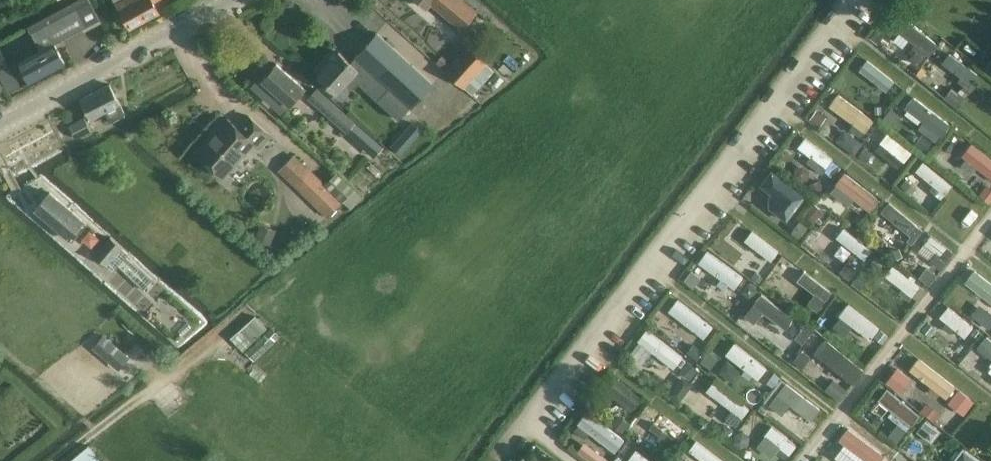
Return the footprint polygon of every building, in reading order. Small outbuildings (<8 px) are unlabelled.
[(19,62),(30,82),(65,63),(55,44),(87,27),(100,20),(90,0),(75,0),(38,19),(27,25),(29,28),(31,33),(41,50),(19,62)] [(125,17),(131,28),(159,14),(153,3),(159,0),(116,0),(125,17)] [(449,17),(461,27),(476,9),(465,0),(419,0),(427,7),(431,2),(449,17)] [(908,24),(899,35),(929,57),(938,46),(908,24)] [(317,74),(338,92),(347,83),(353,88),(359,83),(399,119),(410,107),(411,107),(432,84),(377,32),(355,56),(355,57),(351,62),(339,51),(317,74)] [(451,63),(445,70),(464,87),(465,88),(486,63),(487,62),(468,45),(451,63)] [(441,55),(435,62),(445,70),(451,63),(441,55)] [(948,56),(940,67),(970,89),(978,78),(948,56)] [(252,85),(282,112),(288,105),(289,106),(302,92),(304,93),(307,90),(277,62),(263,78),(260,76),(252,85)] [(869,62),(861,73),(890,95),(899,84),(869,62)] [(486,63),(465,88),(473,95),(495,71),(486,63)] [(0,74),(0,81),(3,86),(7,94),(21,86),(10,68),(7,70),(0,74)] [(121,103),(110,83),(80,99),(90,118),(105,111),(110,121),(126,113),(121,103)] [(356,121),(316,87),(307,97),(347,132),(356,121)] [(842,99),(833,110),(863,132),(872,121),(842,99)] [(917,102),(909,113),(939,135),(947,124),(917,102)] [(226,117),(195,152),(221,175),(252,142),(258,147),(269,134),(247,114),(236,127),(226,117)] [(85,116),(69,125),(76,138),(92,130),(85,116)] [(423,130),(413,122),(391,145),(401,155),(423,130)] [(880,131),(871,142),(901,164),(910,153),(880,131)] [(933,143),(921,134),(913,143),(926,153),(933,143)] [(806,140),(797,151),(827,173),(835,162),(806,140)] [(961,156),(990,178),(990,161),(970,145),(961,156)] [(771,169),(759,184),(770,193),(775,197),(773,200),(768,207),(786,221),(806,196),(771,169)] [(344,201),(312,170),(296,187),(329,218),(344,201)] [(82,228),(85,224),(49,192),(34,210),(67,238),(79,225),(82,228)] [(891,207),(883,218),(913,240),(921,229),(891,207)] [(739,219),(731,230),(761,252),(769,241),(739,219)] [(838,224),(829,235),(859,257),(867,246),(838,224)] [(259,228),(255,238),(270,244),(274,234),(259,228)] [(108,265),(109,263),(115,268),(118,265),(144,290),(153,280),(127,255),(129,253),(123,248),(109,236),(94,254),(108,265)] [(782,250),(774,262),(804,284),(812,272),(782,250)] [(712,257),(704,268),(734,290),(742,279),(712,257)] [(889,266),(881,277),(911,299),(919,288),(889,266)] [(679,302),(669,313),(703,342),(713,331),(679,302)] [(255,337),(267,327),(255,315),(244,326),(231,337),(242,349),(255,337)] [(646,330),(636,343),(673,371),(683,359),(646,330)] [(103,334),(91,347),(118,370),(129,357),(103,334)] [(735,343),(725,355),(759,381),(769,368),(735,343)] [(613,376),(605,387),(635,409),(643,398),(613,376)] [(713,383),(705,393),(741,420),(748,410),(713,383)] [(878,400),(892,410),(888,416),(907,430),(909,427),(918,416),(919,414),(887,389),(878,400)] [(651,406),(643,417),(673,439),(681,428),(651,406)] [(585,411),(576,423),(615,454),(624,442),(585,411)] [(689,453),(699,460),(723,460),(697,442),(689,453)] [(88,445),(68,460),(101,460),(88,445)] [(951,460),(982,460),(962,446),(951,460)] [(586,458),(590,460),(608,460),(609,460),(593,448),(586,458)] [(629,460),(651,460),(636,451),(629,460)]
